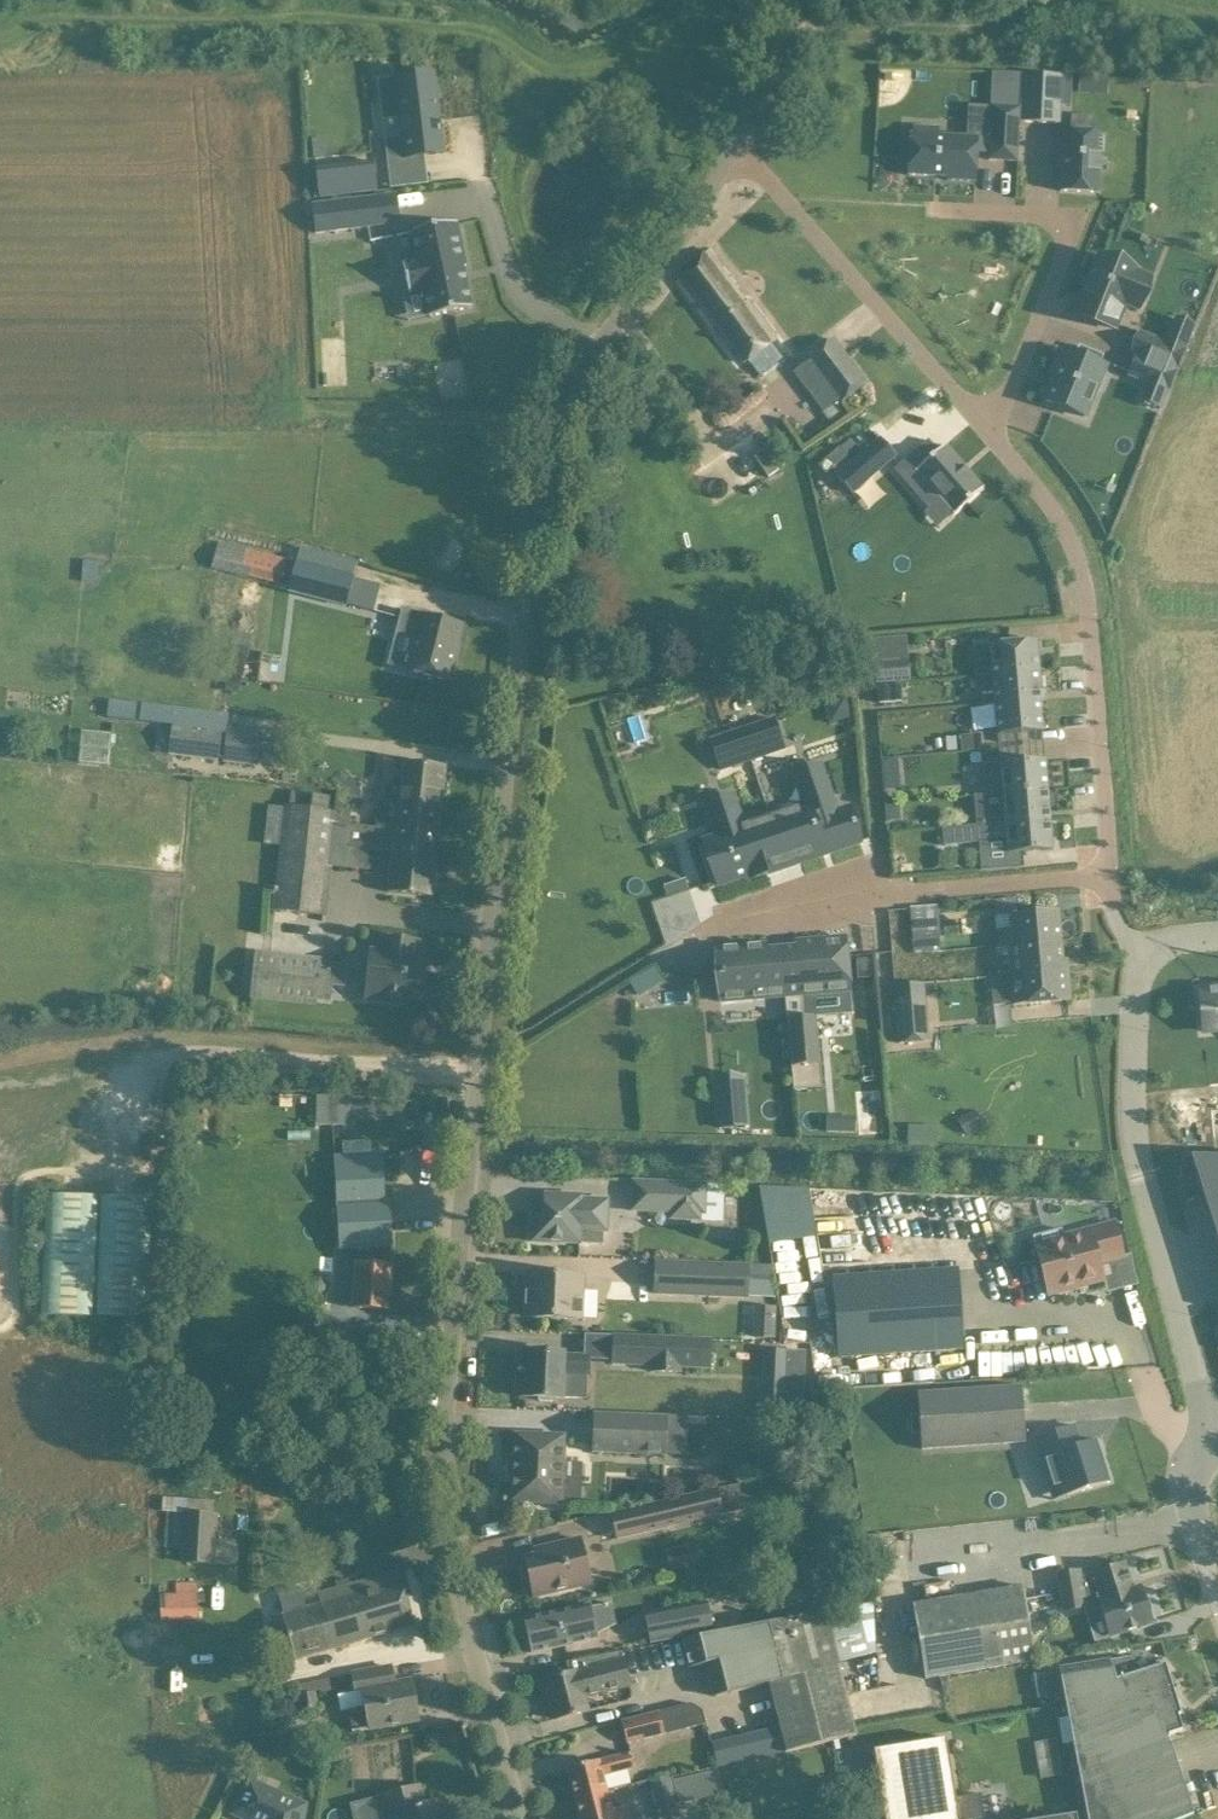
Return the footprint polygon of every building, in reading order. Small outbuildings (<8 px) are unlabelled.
[(434,73),(396,78),(403,137),(384,139),(387,160),(444,154),(434,73)] [(1074,77),(1025,75),(1023,123),(1062,125),(1063,107),(1072,107),(1074,77)] [(1094,77),(1093,93),(1107,94),(1108,78),(1094,77)] [(949,181),(977,183),(979,154),(991,154),(991,161),(1018,162),(1021,109),(993,107),(992,140),(940,137),(940,130),(915,129),(915,136),(911,136),(909,177),(949,179),(949,181)] [(1107,136),(1059,134),(1057,158),(1062,158),(1061,193),(1099,195),(1101,160),(1106,160),(1107,136)] [(374,162),(316,169),(320,198),(378,191),(374,162)] [(369,198),(312,205),(316,233),(372,227),(369,198)] [(457,222),(412,231),(417,260),(403,263),(409,294),(423,291),(429,317),(471,308),(463,267),(465,266),(457,222)] [(746,299),(708,251),(677,282),(712,328),(717,324),(745,361),(747,359),(760,377),(783,359),(770,342),(778,336),(748,297),(746,299)] [(1139,310),(1152,278),(1137,272),(1137,270),(1099,255),(1087,286),(1086,285),(1082,296),(1083,297),(1076,313),(1114,328),(1124,304),(1139,310)] [(1140,334),(1133,351),(1137,353),(1178,369),(1188,344),(1169,337),(1166,344),(1140,334)] [(837,402),(839,404),(866,384),(833,339),(806,360),(837,402)] [(1105,365),(1100,363),(1103,356),(1079,346),(1076,353),(1062,348),(1053,372),(1057,374),(1046,401),(1084,417),(1095,389),(1105,365)] [(1137,353),(1128,376),(1169,392),(1178,369),(1137,353)] [(880,438),(837,476),(853,494),(896,456),(880,438)] [(929,440),(895,470),(930,509),(941,500),(954,515),(983,489),(945,446),(939,452),(929,440)] [(833,468),(847,456),(847,455),(841,448),(840,447),(817,466),(825,475),(833,468)] [(211,568),(281,585),(287,558),(217,542),(211,568)] [(83,561),(81,581),(96,582),(98,562),(83,561)] [(296,563),(289,591),(345,605),(346,604),(352,578),(296,563)] [(986,603),(964,604),(965,621),(987,620),(986,603)] [(402,609),(395,637),(413,642),(406,670),(426,675),(450,681),(464,624),(441,619),(421,613),(402,609)] [(984,661),(974,662),(975,676),(985,675),(994,675),(1040,671),(1037,641),(991,645),(993,661),(984,661)] [(910,682),(909,661),(874,663),(876,684),(910,682)] [(987,691),(977,692),(978,706),(988,705),(996,704),(1040,700),(1044,700),(1044,692),(1042,692),(1040,671),(994,675),(995,690),(987,691)] [(878,686),(879,703),(901,702),(900,685),(878,686)] [(1040,700),(996,704),(999,735),(1043,731),(1040,700)] [(773,719),(742,729),(752,759),(767,754),(763,741),(778,735),(773,719)] [(221,732),(221,730),(172,725),(168,755),(217,761),(218,757),(223,758),(222,763),(258,767),(261,733),(227,729),(227,733),(221,732)] [(729,751),(716,755),(721,769),(752,759),(742,729),(724,735),(729,751)] [(981,737),(960,738),(961,751),(982,750),(981,737)] [(897,759),(881,760),(883,775),(898,774),(897,759)] [(983,765),(986,795),(1002,794),(1048,790),(1046,760),(983,765)] [(445,766),(402,762),(395,833),(418,835),(416,855),(436,857),(445,766)] [(800,790),(805,804),(742,825),(737,811),(712,820),(718,837),(703,842),(705,846),(699,848),(711,883),(717,881),(718,885),(750,874),(752,878),(767,872),(760,851),(793,840),(799,857),(829,847),(830,851),(860,841),(855,827),(854,823),(853,823),(849,808),(835,813),(825,782),(800,790)] [(1004,810),(987,811),(988,824),(1051,819),(1048,790),(1002,794),(1004,810)] [(342,828),(342,824),(336,823),(337,815),(326,814),(328,800),(313,799),(312,812),(286,810),(267,807),(264,844),(282,846),(274,913),(326,918),(331,867),(365,871),(367,849),(393,852),(389,892),(432,897),(436,857),(416,855),(418,835),(395,833),(342,828)] [(899,804),(887,805),(888,819),(900,818),(899,804)] [(988,824),(942,828),(944,846),(979,843),(981,871),(1023,867),(1022,852),(1054,850),(1051,819),(988,824)] [(1006,930),(1008,946),(1058,941),(1056,911),(1012,915),(1014,929),(1006,930)] [(938,932),(912,934),(913,954),(939,953),(938,932)] [(846,938),(796,942),(796,948),(800,995),(802,995),(804,1017),(816,1016),(852,1013),(846,938)] [(365,999),(379,1001),(403,1004),(404,997),(421,998),(426,958),(420,958),(422,942),(395,939),(394,955),(371,952),(365,999)] [(1058,941),(1008,946),(1010,975),(1061,971),(1061,970),(1058,941)] [(767,945),(716,949),(720,1002),(771,998),(767,950),(767,945)] [(254,952),(250,998),(315,1004),(319,957),(254,952)] [(1061,970),(1061,971),(1010,975),(1013,1005),(1070,1001),(1069,978),(1068,970),(1061,970)] [(641,974),(629,982),(638,997),(650,989),(641,974)] [(923,983),(894,986),(899,1043),(928,1041),(923,983)] [(1199,990),(1203,1032),(1217,1030),(1217,988),(1199,990)] [(800,995),(785,996),(787,1018),(804,1017),(802,995),(800,995)] [(804,1017),(787,1018),(793,1091),(822,1088),(816,1016),(804,1017)] [(743,1077),(713,1079),(717,1127),(747,1125),(743,1077)] [(1208,1084),(1214,1156),(1217,1157),(1217,1083),(1208,1084)] [(316,1096),(315,1125),(349,1126),(350,1096),(316,1096)] [(351,1096),(351,1115),(404,1115),(404,1097),(351,1096)] [(975,1111),(957,1121),(965,1134),(983,1124),(975,1111)] [(827,1115),(827,1131),(841,1131),(841,1116),(827,1115)] [(382,1154),(334,1157),(337,1204),(385,1201),(382,1154)] [(1189,1156),(1217,1245),(1217,1157),(1189,1156)] [(633,1182),(632,1211),(671,1213),(671,1219),(701,1220),(701,1214),(705,1214),(707,1185),(633,1182)] [(808,1239),(806,1185),(756,1187),(758,1240),(808,1239)] [(148,1319),(152,1197),(46,1193),(41,1315),(148,1319)] [(528,1234),(532,1237),(532,1242),(580,1244),(580,1231),(607,1232),(608,1200),(582,1199),(582,1196),(545,1195),(544,1215),(533,1214),(533,1220),(528,1222),(528,1234)] [(385,1201),(337,1204),(340,1250),(360,1249),(359,1266),(357,1266),(354,1308),(387,1310),(391,1266),(389,1266),(391,1246),(392,1246),(389,1201),(385,1201)] [(1003,1202),(1002,1202),(1001,1202),(1000,1203),(999,1203),(998,1203),(997,1204),(996,1205),(995,1206),(995,1207),(994,1207),(994,1208),(994,1209),(994,1210),(993,1211),(993,1212),(994,1213),(994,1214),(994,1215),(995,1216),(995,1217),(996,1218),(997,1218),(997,1219),(998,1219),(999,1220),(1000,1220),(1001,1220),(1002,1221),(1003,1221),(1004,1220),(1005,1220),(1006,1220),(1007,1219),(1008,1219),(1008,1218),(1009,1218),(1009,1217),(1010,1217),(1010,1216),(1011,1215),(1011,1214),(1011,1213),(1012,1212),(1012,1211),(1012,1210),(1011,1209),(1011,1208),(1011,1207),(1010,1206),(1009,1205),(1008,1205),(1008,1204),(1007,1204),(1007,1203),(1006,1203),(1005,1203),(1004,1202),(1003,1202)] [(1123,1257),(1116,1234),(1114,1223),(1063,1237),(1061,1229),(1033,1237),(1042,1271),(1048,1295),(1103,1280),(1099,1263),(1123,1257)] [(748,1266),(656,1262),(655,1294),(747,1298),(747,1295),(763,1296),(764,1266),(748,1266)] [(957,1270),(933,1272),(833,1278),(838,1358),(962,1350),(957,1270)] [(549,1319),(584,1320),(585,1277),(551,1275),(527,1274),(525,1317),(549,1319)] [(772,1337),(772,1305),(750,1305),(749,1336),(772,1337)] [(614,1336),(613,1364),(652,1365),(652,1372),(679,1373),(679,1366),(709,1368),(711,1340),(614,1336)] [(766,1350),(763,1405),(785,1406),(802,1407),(805,1352),(788,1351),(766,1350)] [(589,1356),(542,1355),(542,1353),(518,1352),(516,1397),(539,1398),(539,1401),(555,1402),(555,1398),(561,1399),(562,1376),(589,1377),(589,1356)] [(1021,1387),(997,1389),(918,1394),(921,1450),(1025,1443),(1021,1387)] [(594,1414),(593,1453),(665,1456),(665,1455),(687,1456),(688,1438),(689,1418),(667,1417),(594,1414)] [(827,1438),(825,1425),(812,1427),(814,1440),(827,1438)] [(1074,1426),(1034,1438),(1046,1476),(1053,1500),(1067,1496),(1112,1482),(1104,1456),(1099,1458),(1094,1441),(1080,1446),(1074,1426)] [(515,1435),(513,1500),(560,1502),(562,1461),(563,1437),(540,1436),(515,1435)] [(611,1514),(617,1539),(744,1510),(738,1484),(611,1514)] [(165,1518),(164,1547),(182,1548),(181,1562),(213,1564),(216,1516),(213,1515),(214,1500),(187,1498),(186,1513),(167,1512),(166,1518),(165,1518)] [(525,1559),(527,1565),(525,1568),(524,1572),(524,1576),(525,1579),(528,1582),(531,1584),(534,1597),(590,1583),(580,1540),(539,1549),(541,1555),(525,1559)] [(683,1568),(701,1564),(697,1544),(678,1548),(683,1568)] [(1078,1572),(1059,1575),(1062,1599),(1065,1611),(1084,1607),(1100,1602),(1110,1636),(1128,1631),(1151,1623),(1149,1615),(1152,1610),(1148,1599),(1143,1596),(1140,1588),(1132,1591),(1124,1564),(1094,1574),(1094,1575),(1079,1578),(1078,1572)] [(284,1614),(296,1658),(390,1632),(413,1626),(398,1571),(374,1578),(318,1594),(321,1603),(306,1608),(300,1588),(277,1595),(283,1614),(284,1614)] [(160,1593),(160,1621),(198,1619),(197,1582),(176,1583),(176,1593),(160,1593)] [(1035,1660),(1023,1586),(913,1605),(925,1679),(1035,1660)] [(714,1632),(708,1601),(644,1614),(650,1644),(714,1632)] [(598,1639),(590,1605),(524,1620),(531,1653),(598,1639)] [(715,1695),(768,1681),(838,1664),(826,1612),(767,1624),(683,1640),(690,1666),(706,1662),(715,1695)] [(543,1708),(552,1705),(556,1719),(579,1713),(588,1711),(585,1697),(630,1685),(623,1658),(621,1651),(567,1662),(567,1663),(570,1663),(572,1673),(546,1680),(546,1682),(536,1685),(543,1708)] [(1033,1673),(1038,1698),(1047,1696),(1063,1693),(1068,1717),(1058,1719),(1063,1744),(1073,1742),(1087,1818),(1183,1818),(1193,1815),(1168,1735),(1182,1731),(1177,1716),(1180,1715),(1173,1691),(1171,1686),(1174,1683),(1167,1672),(1165,1665),(1162,1665),(1158,1661),(1148,1670),(1136,1674),(1131,1657),(1110,1661),(1110,1660),(1059,1669),(1043,1672),(1033,1673)] [(838,1664),(768,1681),(786,1753),(856,1735),(838,1664)] [(355,1693),(338,1696),(341,1712),(349,1711),(353,1733),(395,1725),(419,1721),(412,1680),(394,1683),(392,1667),(368,1672),(352,1674),(355,1693)] [(300,1686),(297,1687),(301,1711),(319,1708),(316,1692),(321,1690),(331,1689),(329,1679),(320,1681),(299,1685),(300,1686)] [(702,1710),(692,1703),(621,1721),(627,1743),(706,1723),(702,1710)] [(873,1751),(885,1818),(984,1818),(980,1794),(955,1798),(946,1738),(944,1738),(944,1739),(873,1751)] [(1033,1743),(1038,1771),(1058,1767),(1052,1740),(1033,1743)] [(354,1758),(352,1747),(330,1750),(332,1761),(354,1758)] [(568,1769),(577,1802),(607,1794),(603,1777),(625,1771),(635,1769),(631,1753),(598,1761),(568,1769)] [(658,1818),(668,1818),(677,1817),(674,1806),(678,1805),(671,1775),(649,1780),(658,1818)] [(234,1813),(246,1818),(298,1818),(289,1815),(296,1801),(250,1779),(244,1791),(234,1813)] [(349,1806),(352,1818),(381,1818),(382,1818),(383,1818),(444,1818),(442,1814),(438,1815),(434,1802),(426,1805),(421,1786),(377,1798),(377,1799),(368,1801),(349,1806)] [(577,1802),(582,1818),(630,1818),(626,1805),(611,1809),(607,1794),(577,1802)] [(807,1818),(839,1818),(836,1809),(806,1815),(807,1818)]
